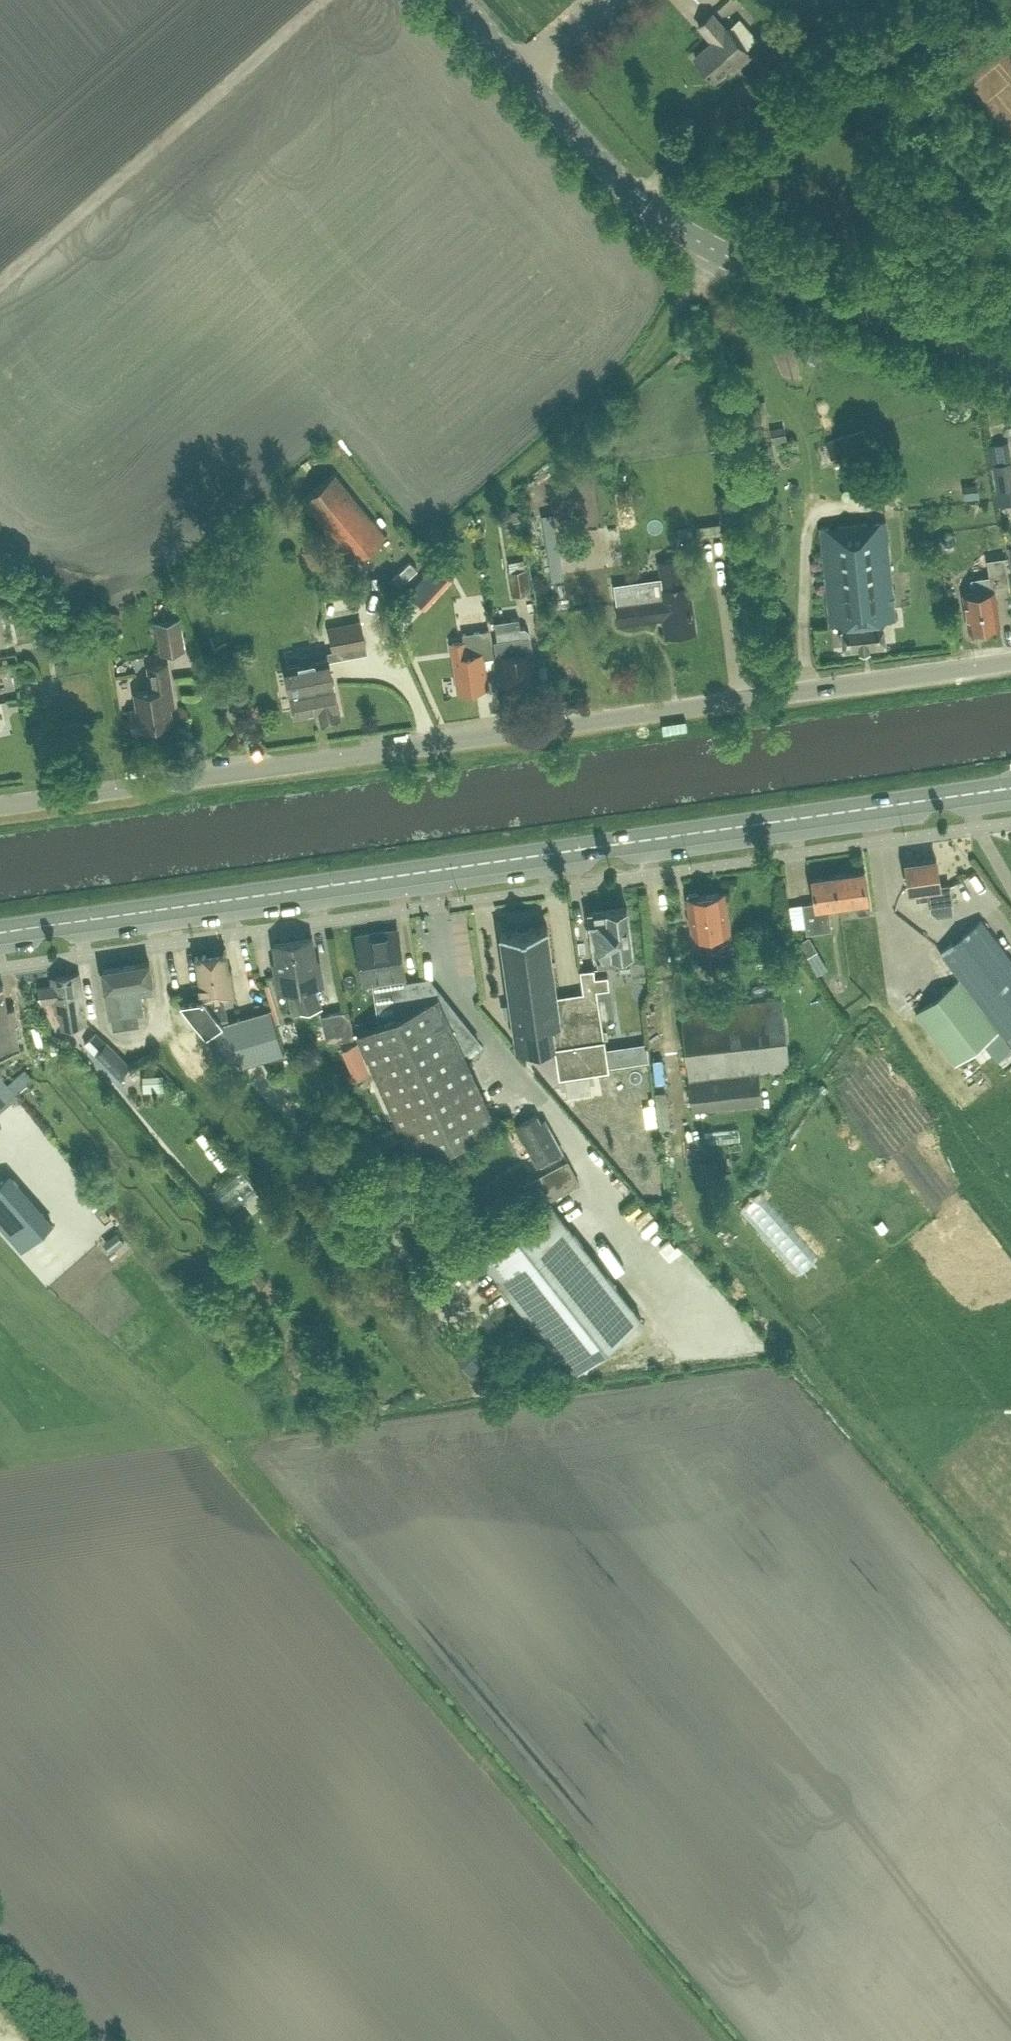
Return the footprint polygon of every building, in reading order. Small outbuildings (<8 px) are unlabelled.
[(739,65),(751,55),(727,27),(725,28),(711,12),(698,24),(712,39),(694,55),(714,78),(735,60),(739,65)] [(735,21),(751,47),(760,41),(744,16),(735,21)] [(858,453),(859,458),(872,453),(864,428),(826,440),(833,461),(858,453)] [(992,464),(996,488),(1010,485),(1010,461),(992,464)] [(386,534),(335,472),(304,497),(355,559),(386,534)] [(883,617),(894,616),(885,519),(819,526),(829,624),(840,622),(843,646),(885,642),(883,617)] [(991,585),(1009,582),(1004,555),(986,558),(989,574),(970,577),(973,591),(964,593),(969,628),(999,623),(993,588),(991,588),(991,585)] [(683,584),(680,563),(679,557),(658,560),(663,595),(618,602),(620,621),(666,615),(668,633),(694,629),(688,583),(683,584)] [(527,567),(508,570),(512,594),(530,591),(527,567)] [(13,570),(0,572),(0,575),(2,585),(15,584),(13,570)] [(635,595),(659,593),(659,579),(634,581),(635,595)] [(421,580),(409,593),(421,604),(433,591),(421,580)] [(591,605),(588,586),(551,592),(558,632),(579,628),(575,608),(591,605)] [(155,619),(160,651),(184,647),(179,615),(155,619)] [(360,619),(359,619),(328,625),(333,651),(352,648),(352,645),(365,642),(360,619)] [(483,655),(493,654),(490,627),(462,631),(463,639),(451,640),(458,689),(487,685),(483,655)] [(443,632),(428,633),(430,648),(445,646),(443,632)] [(531,666),(534,666),(529,633),(493,639),(496,655),(502,654),(506,683),(532,679),(531,666)] [(333,679),(332,679),(327,655),(285,663),(290,688),(289,688),(294,712),(318,707),(320,716),(340,713),(333,679)] [(135,690),(137,707),(129,708),(132,730),(157,726),(156,722),(170,720),(166,686),(171,686),(168,662),(147,665),(150,688),(135,690)] [(929,902),(951,900),(948,882),(939,883),(936,857),(905,861),(908,888),(915,887),(917,897),(928,895),(929,902)] [(863,869),(834,874),(838,901),(855,899),(857,912),(869,910),(867,897),(863,869)] [(830,927),(827,903),(838,901),(834,874),(811,877),(814,900),(802,902),(806,931),(830,927)] [(718,950),(730,948),(722,890),(687,895),(693,935),(715,932),(718,950)] [(614,951),(632,948),(626,904),(588,909),(592,940),(593,940),(594,953),(596,953),(597,962),(615,960),(614,951)] [(961,977),(1000,1029),(1005,1035),(1010,1030),(1010,957),(981,918),(940,949),(961,977)] [(503,1015),(511,1014),(516,1045),(554,1040),(555,1045),(585,1041),(589,1069),(607,1067),(597,991),(583,993),(586,1012),(560,1016),(547,925),(500,931),(509,1000),(501,1002),(503,1015)] [(363,982),(369,981),(405,974),(398,931),(386,933),(386,929),(355,933),(363,982)] [(312,935),(293,938),(273,942),(276,959),(273,960),(278,990),(287,989),(291,1011),(321,1006),(313,983),(323,982),(319,957),(315,958),(312,935)] [(820,947),(812,949),(816,968),(825,966),(820,947)] [(229,1067),(283,1051),(269,1007),(229,1019),(223,995),(232,993),(235,992),(231,967),(228,967),(226,950),(195,954),(201,998),(180,1000),(229,1067)] [(140,989),(153,987),(149,960),(102,967),(109,1011),(112,1028),(145,1022),(140,989)] [(596,987),(608,985),(606,973),(594,975),(593,967),(579,968),(582,990),(583,993),(597,991),(596,987)] [(55,1010),(59,1010),(61,1024),(87,1021),(80,972),(50,976),(51,984),(39,986),(41,998),(53,996),(55,1010)] [(999,1029),(1000,1029),(961,977),(916,1011),(955,1062),(984,1041),(999,1029)] [(415,1159),(496,1122),(462,1050),(478,1038),(441,993),(424,1000),(421,978),(404,981),(406,992),(392,995),(396,1013),(356,1031),(415,1159)] [(20,1048),(20,1046),(16,1024),(18,1024),(15,1005),(7,1007),(3,984),(0,984),(0,1051),(20,1048)] [(782,997),(680,1009),(688,1079),(689,1079),(693,1110),(762,1102),(758,1071),(790,1067),(782,997)] [(353,1035),(348,1008),(321,1013),(323,1022),(328,1021),(331,1040),(353,1035)] [(984,1041),(996,1057),(1010,1046),(1010,1045),(999,1029),(984,1041)] [(96,1030),(84,1042),(95,1052),(106,1041),(96,1030)] [(106,1041),(95,1052),(117,1075),(129,1064),(106,1041)] [(144,1070),(145,1083),(164,1082),(163,1069),(144,1070)] [(537,1164),(562,1150),(545,1118),(540,1120),(537,1113),(514,1125),(522,1140),(524,1139),(537,1164)] [(21,1247),(53,1219),(9,1170),(0,1178),(0,1224),(21,1247)] [(554,1206),(484,1261),(571,1370),(640,1316),(554,1206)] [(266,1281),(256,1269),(246,1277),(256,1290),(266,1281)]
